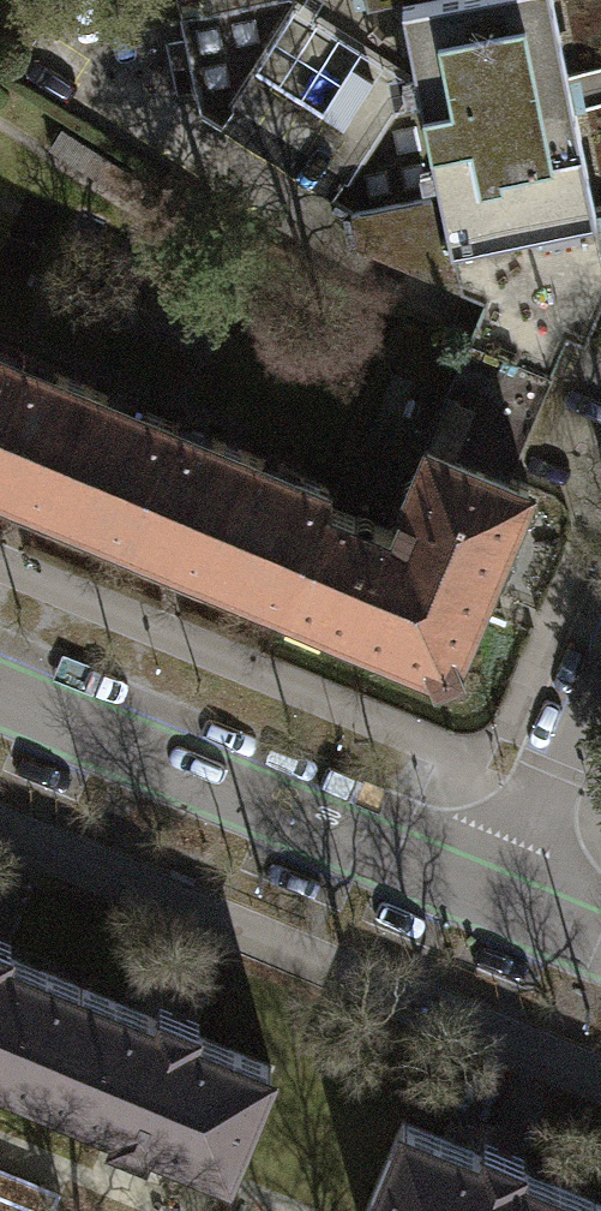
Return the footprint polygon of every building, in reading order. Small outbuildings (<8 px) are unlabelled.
[(402,2),(450,238),(440,240),(431,196),(351,213),(358,248),(428,278),(457,272),(461,292),(484,301),(567,336),(585,343),(600,306),(600,235),(596,213),(553,0),(402,0),(402,2)] [(567,336),(484,301),(468,339),(470,340),(549,373),(551,374),(567,336)] [(470,340),(428,442),(506,475),(549,373),(470,340)] [(19,357),(0,349),(0,403),(19,357)] [(127,540),(176,423),(19,357),(0,403),(0,486),(127,540)] [(127,540),(285,605),(327,503),(332,493),(329,486),(176,423),(127,540)] [(428,442),(391,530),(327,503),(285,605),(426,664),(434,683),(466,669),(459,651),(529,484),(506,475),(428,442)] [(37,1092),(81,988),(0,954),(0,1077),(37,1092)] [(271,1068),(81,988),(37,1092),(113,1124),(109,1135),(144,1149),(148,1138),(227,1171),(271,1068)] [(595,1202),(404,1122),(367,1210),(591,1210),(595,1202)] [(595,1202),(591,1210),(600,1210),(600,1205),(595,1202)]
